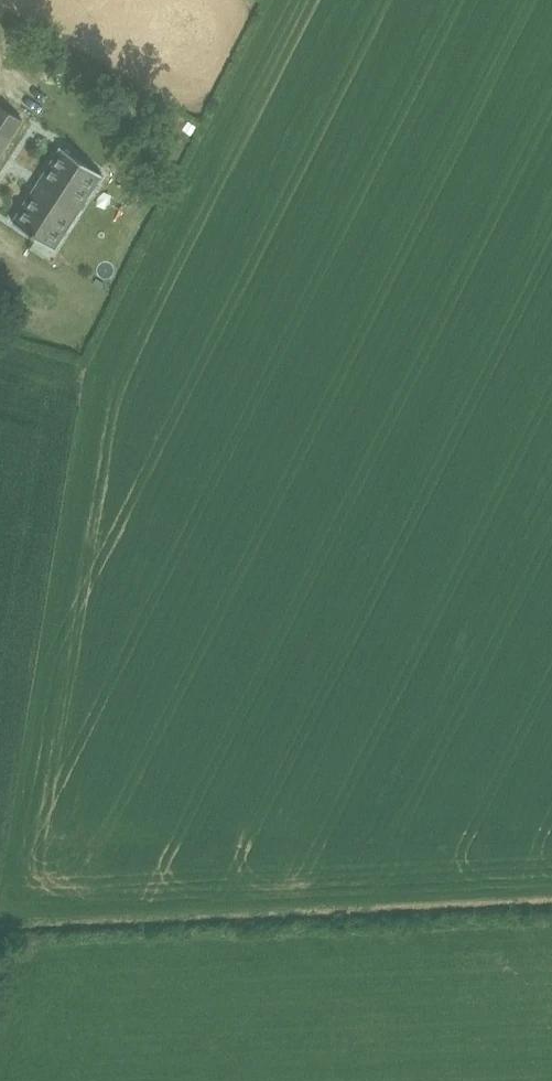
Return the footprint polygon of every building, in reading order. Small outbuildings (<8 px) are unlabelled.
[(48,248),(99,172),(67,150),(16,226),(48,248)]
